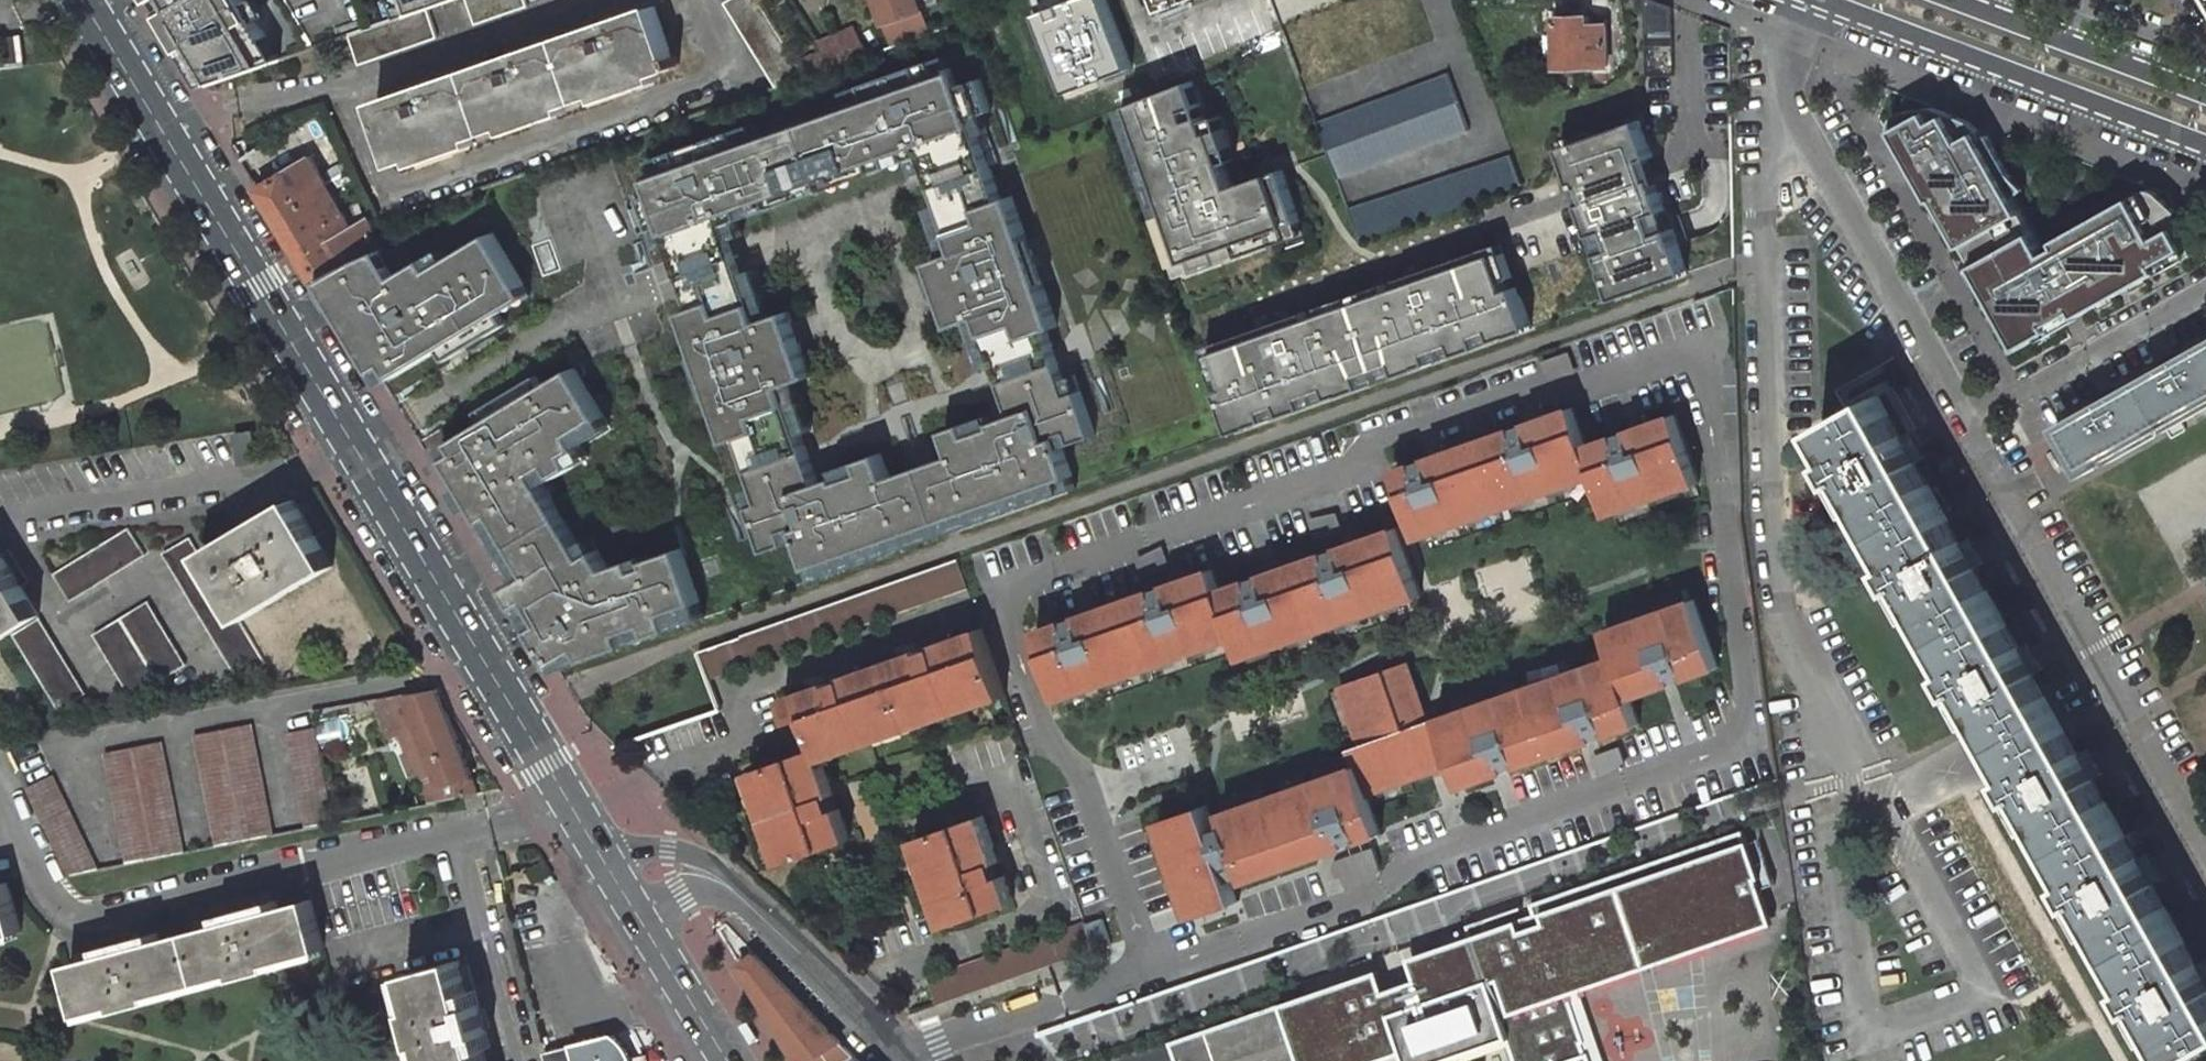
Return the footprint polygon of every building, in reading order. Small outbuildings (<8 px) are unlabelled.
[(174,3),(162,11),(185,51),(195,45),(217,82),(234,76),(269,64),(249,29),(259,22),(245,0),(172,0),(174,3)] [(419,12),(428,9),(452,0),(415,0),(419,12)] [(528,5),(526,0),(468,0),(476,24),(528,5)] [(726,3),(778,87),(806,77),(798,64),(759,0),(730,0),(726,3)] [(882,43),(899,36),(895,23),(916,16),(909,0),(865,0),(882,43)] [(1155,11),(1186,0),(1151,0),(1155,11)] [(1653,0),(1644,0),(1645,31),(1673,31),(1672,7),(1653,0)] [(654,6),(377,102),(399,163),(675,68),(654,6)] [(360,64),(438,37),(428,9),(419,12),(350,36),(360,64)] [(895,23),(899,36),(882,43),(884,50),(924,37),(916,16),(895,23)] [(1584,17),(1554,17),(1555,66),(1603,67),(1603,26),(1585,26),(1584,17)] [(281,60),(259,22),(249,29),(269,64),(281,60)] [(864,57),(853,29),(836,36),(834,37),(840,45),(848,63),(864,57)] [(4,37),(7,66),(26,64),(23,35),(4,37)] [(806,77),(848,63),(840,45),(834,37),(820,45),(823,50),(798,64),(806,77)] [(195,45),(185,51),(206,86),(217,82),(195,45)] [(860,85),(866,101),(938,76),(933,60),(860,85)] [(652,176),(648,177),(653,192),(668,234),(740,208),(903,151),(975,126),(961,85),(956,69),(938,76),(866,101),(756,139),(652,176)] [(1468,129),(1448,76),(1317,125),(1337,178),(1468,129)] [(982,77),(972,81),(984,114),(993,111),(982,77)] [(1131,103),(1186,261),(1290,224),(1272,173),(1234,185),(1227,163),(1236,160),(1220,114),(1207,118),(1193,79),(1131,103)] [(972,81),(961,85),(975,126),(990,167),(1001,163),(984,114),(972,81)] [(1892,125),(1893,132),(1905,154),(1932,201),(1938,198),(1964,245),(1975,265),(1994,298),(1989,301),(2016,350),(2052,329),(2054,332),(2080,318),(2079,316),(2160,270),(2161,272),(2200,251),(2180,212),(2176,208),(2158,191),(2153,190),(2147,190),(2141,191),(2132,196),(2056,240),(2059,246),(2046,253),(2034,231),(2024,213),(2015,197),(2025,189),(2009,172),(1993,144),(1988,136),(1983,139),(1976,126),(1969,119),(1941,108),(1936,107),(1931,107),(1904,111),(1897,115),(1894,120),(1892,125)] [(1601,253),(1616,298),(1690,272),(1679,243),(1673,227),(1659,232),(1652,214),(1667,209),(1656,176),(1652,178),(1645,159),(1654,156),(1641,117),(1562,146),(1577,188),(1583,185),(1588,200),(1582,203),(1593,235),(1607,230),(1613,248),(1601,253)] [(647,160),(652,176),(756,139),(751,123),(647,160)] [(903,151),(907,160),(923,154),(940,204),(949,231),(982,220),(978,207),(1001,199),(990,167),(975,126),(903,151)] [(1512,154),(1349,208),(1359,239),(1522,185),(1512,154)] [(354,228),(310,159),(259,190),(317,284),(323,281),(360,259),(383,250),(384,249),(374,226),(370,218),(354,228)] [(668,234),(653,192),(642,196),(654,231),(663,257),(675,253),(668,234)] [(980,316),(986,335),(1020,324),(1024,338),(1048,329),(1058,325),(1012,195),(1001,199),(978,207),(982,220),(949,231),(956,251),(942,256),(930,260),(942,295),(949,315),(953,325),(967,321),(980,316)] [(654,231),(642,196),(634,198),(646,234),(654,231)] [(689,293),(694,307),(716,299),(721,313),(755,301),(728,224),(739,220),(744,219),(740,208),(668,234),(675,253),(676,258),(689,293)] [(323,281),(378,372),(389,365),(396,376),(441,349),(447,359),(508,321),(502,311),(530,295),(493,232),(451,257),(434,268),(428,257),(399,274),(383,250),(360,259),(323,281)] [(428,257),(434,268),(451,257),(445,247),(428,257)] [(1532,327),(1517,286),(1508,289),(1504,278),(1495,252),(1216,351),(1229,387),(1221,390),(1235,432),(1270,419),(1267,410),(1282,405),(1285,414),(1309,406),(1305,397),(1329,388),(1333,397),(1367,385),(1363,374),(1396,362),(1400,373),(1435,362),(1431,353),(1455,344),(1459,353),(1481,345),(1478,336),(1493,331),(1496,340),(1532,327)] [(714,398),(729,441),(740,438),(763,430),(758,415),(791,403),(784,385),(796,381),(811,375),(800,343),(793,322),(788,310),(773,315),(761,319),(755,301),(721,313),(716,299),(694,307),(682,310),(698,354),(714,398)] [(986,335),(1013,414),(1039,405),(1051,439),(1060,436),(1063,446),(1096,435),(1081,389),(1070,393),(1054,345),(1048,329),(1024,338),(1020,324),(986,335)] [(1493,331),(1478,336),(1481,345),(1496,340),(1493,331)] [(1455,344),(1431,353),(1435,362),(1459,353),(1455,344)] [(2121,393),(2119,388),(2104,396),(2107,401),(2059,429),(2085,477),(2112,462),(2109,458),(2205,403),(2205,344),(2173,363),(2171,358),(2156,367),(2159,371),(2121,393)] [(1573,363),(1569,352),(1542,362),(1547,375),(1550,378),(1554,378),(1571,371),(1569,365),(1573,363)] [(698,354),(691,356),(707,401),(714,398),(698,354)] [(1396,362),(1363,374),(1367,385),(1400,373),(1396,362)] [(396,376),(389,365),(378,372),(384,383),(396,376)] [(454,440),(442,447),(449,458),(465,485),(455,491),(467,511),(477,505),(487,521),(495,536),(521,580),(508,587),(520,607),(533,628),(555,665),(558,670),(588,659),(629,644),(653,636),(674,629),(706,618),(700,602),(685,559),(681,548),(679,548),(647,559),(645,554),(634,558),(609,567),(598,549),(591,538),(581,544),(545,484),(558,477),(577,465),(589,458),(582,447),(611,429),(605,420),(604,417),(593,400),(579,376),(573,367),(545,384),(539,374),(478,412),(484,422),(454,440)] [(1127,367),(1119,370),(1122,378),(1130,375),(1127,367)] [(1329,388),(1305,397),(1309,406),(1333,397),(1329,388)] [(1822,433),(1837,460),(1829,463),(1843,487),(1850,483),(1897,566),(1891,569),(1903,592),(1909,588),(1957,672),(1950,676),(1961,698),(1968,693),(1982,718),(2016,779),(2009,782),(2022,802),(2028,800),(2074,882),(2067,885),(2079,906),(2085,902),(2134,989),(2128,991),(2139,1012),(2145,1009),(2175,1060),(2182,1060),(2205,1048),(2205,986),(1878,402),(1822,433)] [(756,486),(762,501),(751,505),(753,510),(767,551),(789,543),(785,531),(797,527),(805,524),(793,491),(818,482),(791,403),(758,415),(763,430),(740,438),(756,486)] [(1589,444),(1575,404),(1546,415),(1485,437),(1510,507),(1600,475),(1589,444)] [(811,567),(1073,476),(1071,468),(1063,446),(1060,436),(1051,439),(1039,405),(1013,414),(993,421),(995,426),(972,434),(968,422),(946,430),(954,454),(890,476),(881,452),(860,460),(864,472),(840,480),(839,475),(818,482),(793,491),(805,524),(797,527),(801,539),(811,567)] [(1282,405),(1267,410),(1270,419),(1285,414),(1282,405)] [(1604,487),(1615,515),(1697,486),(1703,484),(1677,412),(1648,423),(1618,434),(1589,444),(1600,475),(1604,487)] [(257,461),(253,430),(235,433),(240,464),(257,461)] [(1421,539),(1510,507),(1485,437),(1417,461),(1396,468),(1421,539)] [(1073,476),(811,567),(815,579),(946,533),(958,529),(1078,487),(1073,476)] [(315,537),(293,500),(202,554),(241,621),(333,566),(315,537)] [(1220,587),(1238,638),(1242,649),(1245,658),(1424,597),(1400,525),(1358,540),(1320,553),(1280,567),(1264,572),(1220,587)] [(797,527),(785,531),(789,543),(801,539),(797,527)] [(145,555),(128,528),(53,574),(70,601),(145,555)] [(265,664),(189,537),(163,553),(239,680),(265,664)] [(1160,555),(1158,548),(1142,556),(1139,558),(1139,562),(1144,576),(1170,566),(1165,553),(1160,555)] [(0,554),(0,638),(38,615),(0,554)] [(958,559),(699,652),(709,681),(968,588),(958,559)] [(1238,638),(1220,587),(1214,569),(1186,579),(1042,628),(1036,630),(1060,700),(1065,698),(1154,667),(1238,638)] [(147,602),(93,634),(131,698),(186,665),(147,602)] [(1356,763),(1367,796),(1411,781),(1432,774),(1456,766),(1463,786),(1491,776),(1508,770),(1580,746),(1595,740),(1640,725),(1631,699),(1663,688),(1676,683),(1719,668),(1696,602),(1693,603),(1611,631),(1608,632),(1612,642),(1618,659),(1528,690),(1450,717),(1436,722),(1426,725),(1406,665),(1340,688),(1357,735),(1360,734),(1363,744),(1351,748),(1356,763)] [(85,694),(39,618),(12,635),(58,710),(85,694)] [(808,716),(818,748),(750,771),(782,864),(851,840),(823,760),(1006,697),(982,627),(783,696),(792,722),(808,716)] [(415,781),(425,777),(434,801),(464,795),(479,792),(437,689),(404,695),(403,694),(375,699),(377,711),(388,739),(402,734),(409,752),(405,754),(415,781)] [(194,735),(216,845),(273,833),(251,724),(194,735)] [(335,821),(316,727),(287,733),(306,827),(335,821)] [(104,753),(127,863),(185,851),(161,741),(104,753)] [(1600,753),(1593,756),(1599,770),(1603,769),(1605,775),(1623,767),(1625,765),(1626,762),(1625,759),(1621,746),(1600,753)] [(1367,796),(1356,763),(1221,811),(1226,825),(1213,829),(1205,805),(1159,821),(1161,829),(1177,872),(1188,905),(1193,918),(1240,901),(1237,893),(1233,880),(1244,876),(1246,882),(1315,858),(1381,834),(1379,828),(1372,808),(1367,796)] [(27,788),(67,875),(100,868),(53,775),(30,786),(27,788)] [(984,815),(916,839),(947,926),(1015,902),(984,815)] [(1167,1039),(1175,1060),(1364,1060),(1369,1059),(1367,1051),(1377,1047),(1380,1055),(1401,1048),(1406,1060),(1427,1060),(1506,1033),(1515,1059),(1519,1058),(1520,1060),(1593,1060),(1587,1045),(1583,1047),(1579,1036),(1584,1035),(1569,994),(1556,958),(1571,953),(1573,959),(1589,953),(1594,966),(1766,906),(1749,858),(1752,857),(1740,822),(1528,897),(1532,908),(1522,911),(1518,900),(1465,919),(1477,952),(1384,985),(1377,965),(1167,1039)] [(2010,1004),(2042,990),(1968,831),(1937,846),(2010,1004)] [(8,882),(0,884),(0,937),(22,931),(8,882)] [(189,931),(203,981),(238,971),(240,977),(274,968),(272,961),(325,946),(324,942),(311,897),(279,906),(277,897),(221,913),(223,921),(189,931)] [(1112,944),(1103,917),(1085,923),(1094,950),(1112,944)] [(1085,922),(927,977),(937,1005),(1049,966),(1094,950),(1085,923),(1085,922)] [(203,981),(189,931),(159,939),(157,931),(101,947),(103,954),(69,964),(84,1014),(119,1004),(121,1011),(155,1001),(154,995),(203,981)] [(756,953),(738,964),(739,965),(797,1060),(813,1060),(842,1043),(756,953)] [(484,1049),(492,1047),(480,1003),(471,1005),(459,959),(409,973),(418,1007),(413,1008),(423,1044),(429,1043),(434,1060),(487,1060),(484,1049)] [(547,1053),(549,1060),(632,1060),(630,1052),(625,1045),(618,1038),(615,1035),(547,1053)] [(855,1056),(842,1043),(813,1060),(849,1060),(855,1056)]
